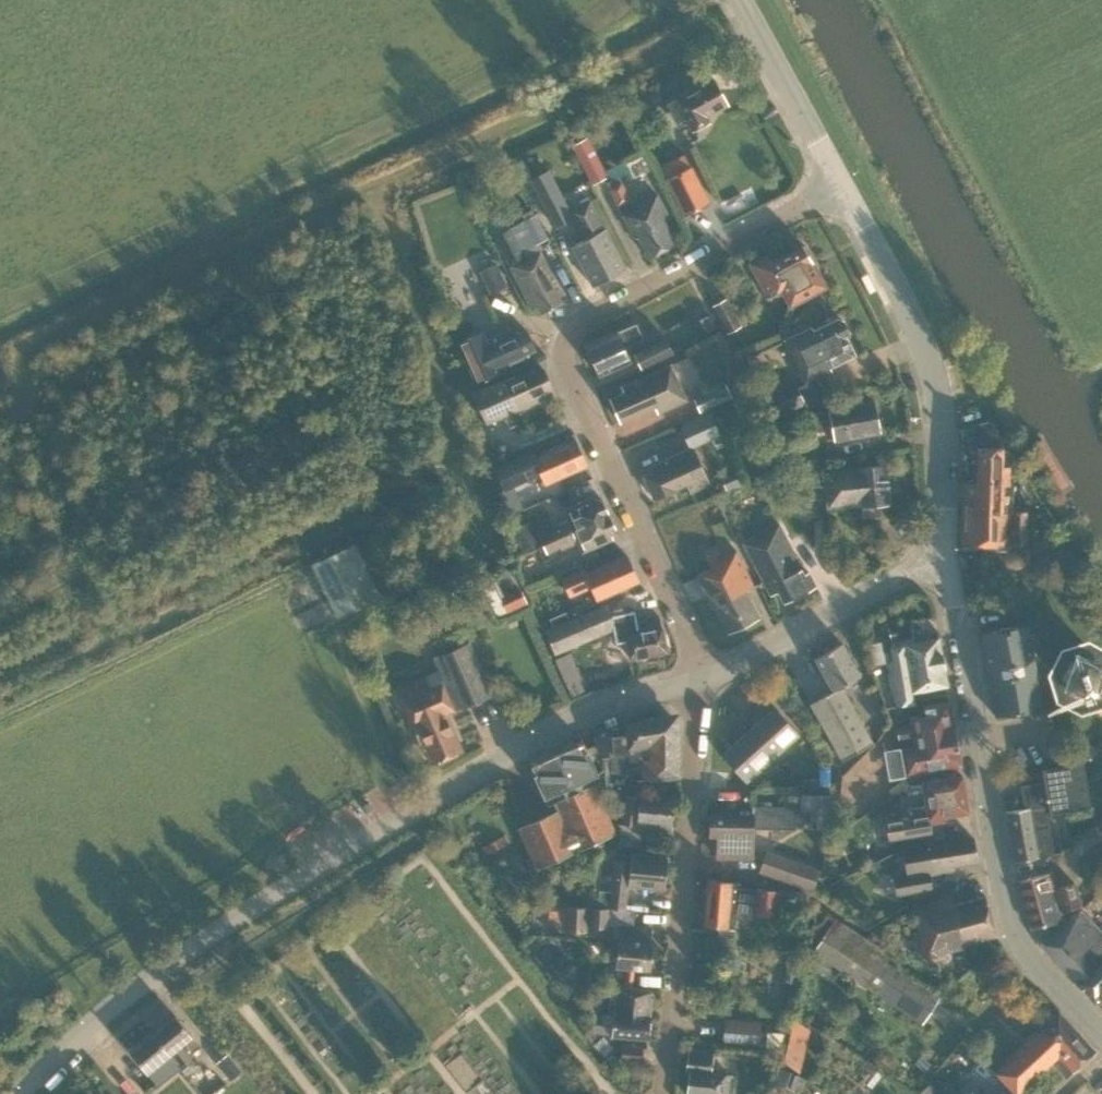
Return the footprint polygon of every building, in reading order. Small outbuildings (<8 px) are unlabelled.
[(713,78),(667,103),(679,126),(687,122),(692,130),(708,121),(706,117),(727,105),(713,78)] [(572,144),(592,183),(607,175),(587,136),(572,144)] [(631,180),(651,169),(642,151),(619,163),(627,178),(629,177),(631,180)] [(668,177),(685,212),(709,201),(692,166),(668,177)] [(573,219),(569,211),(548,171),(530,180),(555,228),(573,219)] [(630,197),(619,175),(605,181),(616,204),(630,197)] [(665,213),(657,195),(621,212),(633,238),(638,235),(648,257),(674,244),(666,228),(660,215),(665,213)] [(569,211),(573,219),(584,241),(572,247),(591,286),(625,269),(605,229),(603,230),(588,201),(569,211)] [(492,235),(493,235),(510,226),(502,211),(485,219),(492,235)] [(524,221),(535,242),(548,235),(536,212),(523,220),(524,221)] [(526,259),(522,251),(510,226),(493,235),(507,263),(512,260),(514,265),(526,259)] [(766,255),(755,261),(748,264),(767,299),(775,295),(775,296),(782,292),(789,306),(825,287),(802,245),(770,262),(766,255)] [(526,259),(514,265),(510,267),(531,309),(537,306),(540,312),(561,302),(550,281),(553,279),(539,252),(526,259)] [(480,271),(490,294),(507,287),(497,264),(480,271)] [(712,304),(727,332),(740,325),(725,297),(712,304)] [(698,319),(705,332),(713,328),(707,315),(698,319)] [(783,340),(804,383),(830,371),(828,367),(854,355),(846,338),(848,331),(843,321),(837,319),(811,331),(810,328),(783,340)] [(641,339),(635,325),(586,346),(598,375),(630,362),(623,347),(641,339)] [(518,334),(515,329),(485,342),(488,349),(460,361),(469,383),(528,358),(526,353),(534,349),(526,331),(518,334)] [(673,351),(666,335),(634,350),(641,366),(673,351)] [(751,367),(759,363),(754,353),(746,356),(751,367)] [(686,400),(670,365),(620,388),(623,393),(609,399),(619,422),(654,406),(657,413),(686,400)] [(535,372),(532,366),(473,392),(487,423),(546,397),(544,392),(551,389),(543,369),(535,372)] [(805,403),(795,382),(763,398),(773,419),(805,403)] [(694,398),(700,411),(731,397),(725,383),(694,398)] [(877,431),(872,402),(811,413),(813,428),(832,425),(835,439),(877,431)] [(690,448),(720,434),(710,412),(680,427),(690,448)] [(972,442),(976,447),(975,480),(962,480),(960,544),(1006,545),(1026,545),(1027,511),(1007,510),(1008,465),(1001,465),(1002,447),(988,420),(973,425),(972,442)] [(540,473),(545,483),(586,465),(574,439),(534,457),(532,451),(518,457),(526,475),(527,479),(540,473)] [(693,449),(685,452),(650,467),(653,473),(644,477),(654,499),(688,484),(691,492),(709,484),(693,449)] [(503,489),(527,479),(526,475),(518,457),(494,467),(503,489)] [(862,504),(863,516),(879,514),(879,504),(888,503),(885,465),(824,470),(827,507),(862,504)] [(561,506),(573,500),(569,490),(556,495),(561,506)] [(538,533),(543,544),(608,515),(601,499),(595,501),(593,497),(563,510),(567,519),(538,533)] [(703,503),(664,519),(667,528),(686,519),(694,536),(698,534),(704,549),(720,542),(703,503)] [(608,515),(543,544),(538,546),(546,564),(564,556),(561,550),(577,542),(582,552),(611,539),(609,534),(615,531),(608,515)] [(539,544),(529,522),(513,529),(522,551),(539,544)] [(779,525),(755,537),(743,543),(770,594),(777,590),(783,601),(814,585),(807,572),(803,575),(779,525)] [(310,562),(336,616),(379,596),(354,542),(310,562)] [(705,552),(702,553),(710,569),(697,575),(712,607),(714,606),(727,633),(759,617),(745,590),(752,586),(736,552),(719,560),(716,554),(719,553),(715,545),(704,550),(705,552)] [(626,555),(587,572),(584,566),(561,577),(570,596),(591,586),(597,600),(638,582),(626,555)] [(505,608),(507,611),(526,602),(519,587),(500,596),(498,592),(488,597),(495,613),(505,608)] [(633,610),(610,614),(606,604),(545,631),(555,654),(616,628),(618,637),(625,635),(629,658),(666,652),(661,627),(659,619),(636,624),(633,610)] [(908,623),(889,626),(891,641),(911,637),(908,623)] [(1028,624),(981,632),(995,716),(1042,708),(1028,624)] [(938,638),(912,642),(890,646),(891,651),(887,652),(889,663),(885,664),(890,691),(896,706),(913,703),(911,693),(946,686),(938,638)] [(420,742),(423,743),(431,764),(462,750),(446,713),(491,693),(469,642),(434,657),(439,670),(394,689),(411,728),(415,726),(418,732),(417,735),(420,742)] [(810,703),(842,760),(872,743),(841,688),(859,676),(841,643),(814,658),(832,690),(810,703)] [(1080,696),(1097,692),(1101,681),(1101,668),(1099,659),(1084,652),(1068,656),(1060,673),(1065,689),(1080,696)] [(912,733),(953,726),(949,702),(924,706),(925,714),(910,717),(911,726),(898,728),(900,738),(913,736),(912,733)] [(748,731),(771,758),(797,734),(773,708),(748,731)] [(596,745),(594,746),(601,771),(608,786),(624,784),(623,779),(677,773),(676,720),(670,715),(627,723),(627,734),(617,734),(617,725),(593,736),(596,745)] [(960,765),(953,726),(912,733),(913,736),(915,747),(901,749),(905,775),(960,765)] [(771,758),(748,731),(722,755),(746,781),(771,758)] [(1096,753),(1083,734),(1070,742),(1083,762),(1096,753)] [(601,771),(594,746),(586,749),(582,741),(530,765),(548,804),(553,801),(557,812),(519,829),(536,868),(614,834),(594,784),(599,782),(596,774),(598,774),(592,761),(596,759),(601,771)] [(1090,805),(1082,762),(1041,769),(1043,781),(1020,785),(1024,807),(1006,811),(1014,861),(1053,854),(1046,813),(1090,805)] [(968,813),(962,776),(922,782),(926,806),(908,809),(909,815),(884,820),(888,841),(931,834),(929,822),(946,820),(946,816),(968,813)] [(709,800),(745,800),(745,788),(709,787),(709,800)] [(672,796),(639,793),(638,797),(623,797),(621,824),(618,824),(623,846),(639,847),(640,829),(651,830),(651,827),(670,829),(672,796)] [(709,835),(717,835),(717,857),(751,857),(751,829),(795,829),(795,806),(752,806),(752,809),(719,809),(719,815),(709,814),(709,835)] [(921,840),(922,845),(902,849),(906,875),(892,877),(895,895),(930,889),(927,874),(952,869),(951,866),(976,862),(972,837),(965,839),(964,833),(921,840)] [(759,871),(812,890),(820,870),(766,850),(759,871)] [(666,857),(630,854),(629,862),(612,861),(610,892),(598,891),(597,908),(625,910),(628,885),(663,888),(666,857)] [(1053,887),(1049,872),(1019,880),(1032,927),(1062,919),(1059,909),(1081,903),(1075,881),(1053,887)] [(777,891),(754,889),(754,890),(738,889),(738,882),(707,879),(703,925),(719,927),(718,938),(732,940),(735,912),(774,916),(777,891)] [(831,902),(842,899),(839,886),(828,888),(831,902)] [(955,904),(951,893),(913,911),(925,958),(962,948),(961,945),(994,936),(984,896),(955,904)] [(565,921),(566,907),(549,906),(548,920),(565,921)] [(565,921),(564,931),(587,933),(589,908),(566,907),(565,921)] [(609,928),(610,910),(590,908),(589,926),(609,928)] [(1100,945),(1101,944),(1101,933),(1079,909),(1042,942),(1052,960),(1086,994),(1100,980),(1101,982),(1101,947),(1100,945)] [(812,952),(856,982),(921,1024),(939,997),(886,962),(890,955),(835,918),(812,952)] [(615,967),(649,970),(651,942),(650,942),(651,928),(618,925),(615,967)] [(1100,980),(1086,994),(1092,1001),(1097,997),(1101,1002),(1101,982),(1100,980)] [(593,1033),(648,1038),(650,1014),(649,1014),(651,990),(617,988),(614,1024),(614,1025),(594,1023),(593,1033)] [(996,1073),(1010,1087),(1016,1093),(1050,1062),(1065,1077),(1094,1050),(1057,1011),(1029,1036),(996,1073)] [(175,1017),(152,1035),(168,1054),(171,1052),(183,1042),(192,1053),(199,1047),(191,1038),(192,1037),(175,1017)] [(809,1029),(794,1017),(784,1061),(799,1072),(809,1029)] [(722,1042),(759,1045),(761,1021),(724,1018),(722,1042)] [(766,1032),(765,1048),(784,1049),(784,1033),(766,1032)] [(168,1054),(152,1035),(130,1053),(146,1073),(147,1072),(158,1085),(180,1068),(178,1064),(179,1063),(171,1052),(168,1054)] [(621,1043),(620,1060),(642,1062),(643,1045),(621,1043)] [(728,1087),(729,1075),(711,1073),(713,1050),(687,1047),(685,1071),(689,1071),(686,1093),(727,1093),(728,1087)] [(215,1062),(230,1079),(240,1070),(226,1053),(215,1062)] [(777,1083),(794,1089),(799,1074),(782,1067),(777,1083)]
